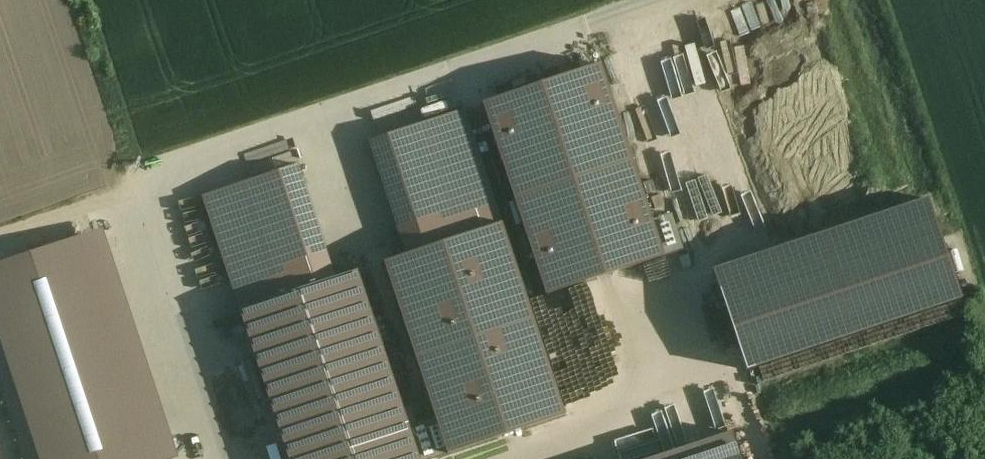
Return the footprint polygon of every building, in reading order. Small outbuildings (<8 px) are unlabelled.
[(602,71),(496,107),(559,291),(665,255),(602,71)] [(471,115),(380,144),(417,257),(401,263),(461,445),(567,411),(471,115)] [(214,199),(301,458),(411,458),(418,457),(359,279),(342,285),(304,170),(214,199)] [(650,458),(743,458),(734,431),(650,458)]
